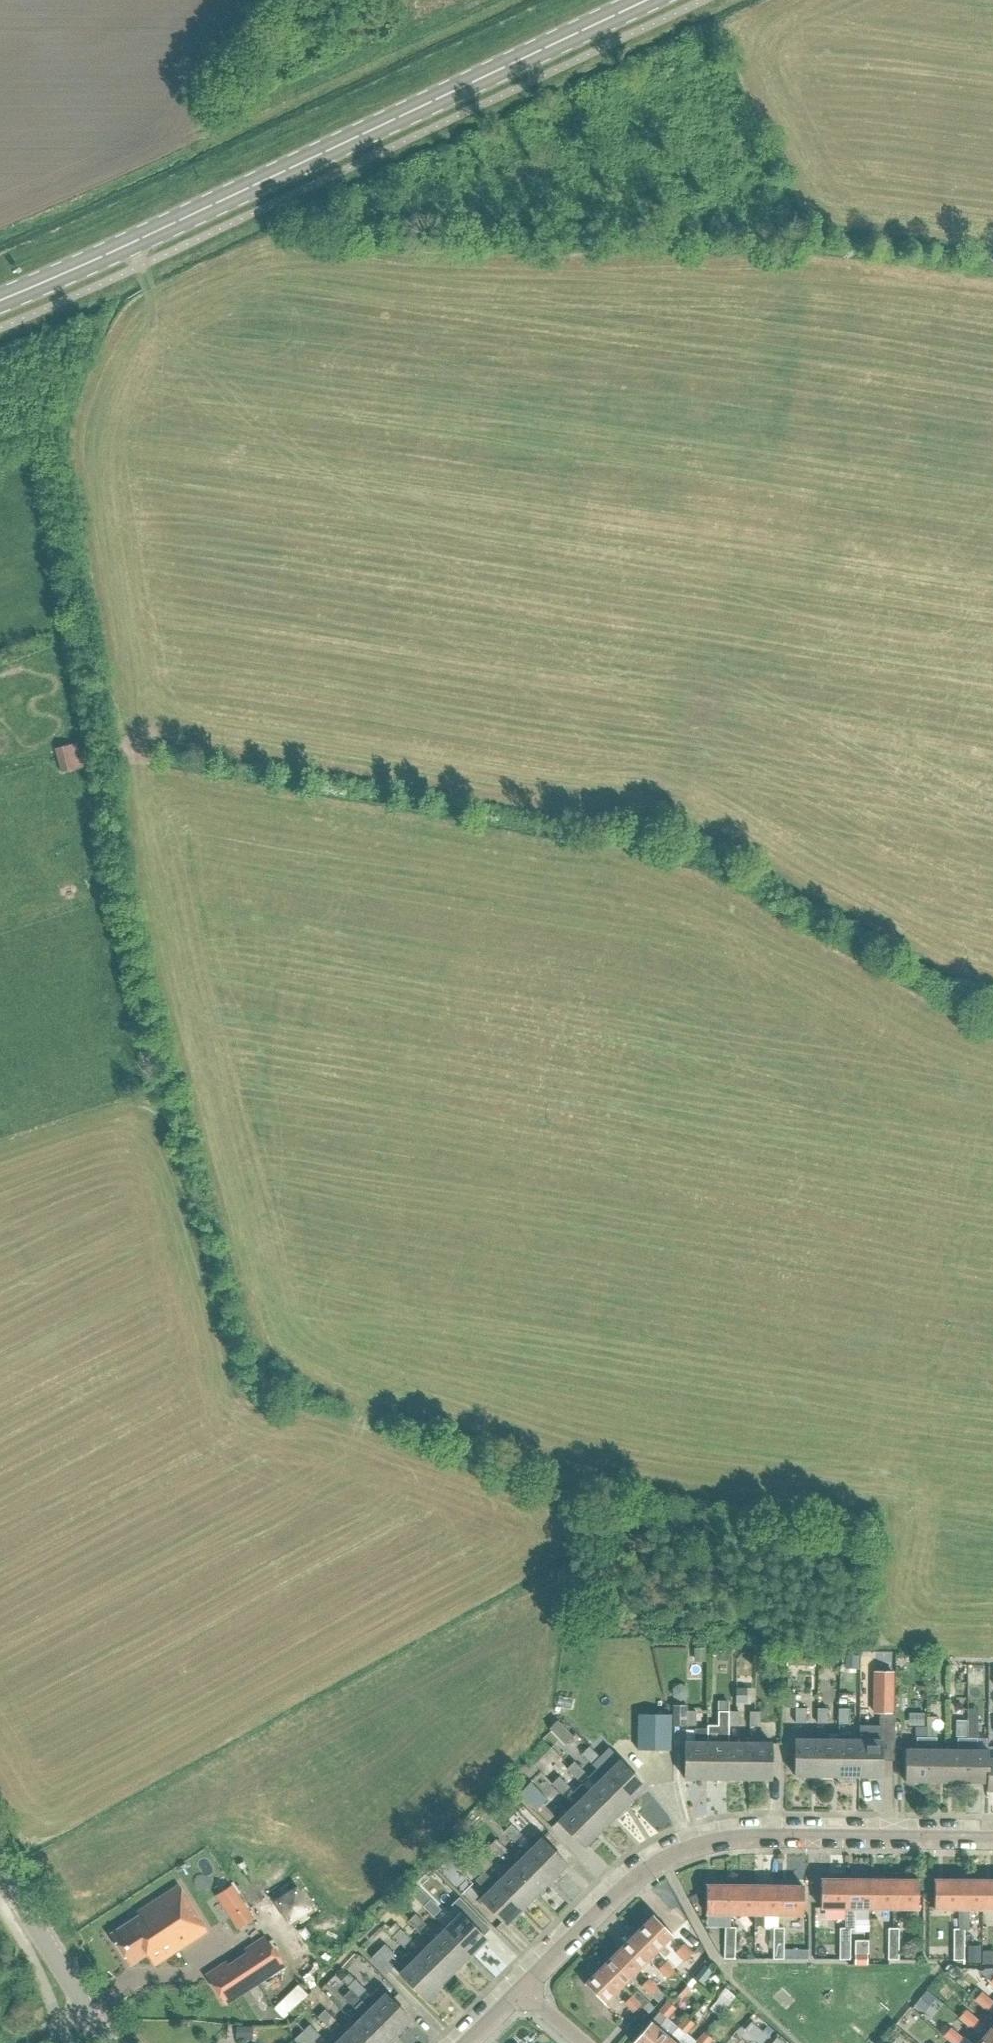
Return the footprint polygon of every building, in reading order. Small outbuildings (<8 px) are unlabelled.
[(54,748),(60,773),(80,768),(74,743),(54,748)] [(770,1667),(768,1648),(756,1650),(758,1668),(770,1667)] [(787,1655),(787,1665),(814,1666),(815,1656),(787,1655)] [(872,1671),(872,1713),(893,1714),(893,1671),(872,1671)] [(735,1686),(735,1702),(747,1702),(747,1686),(735,1686)] [(786,1708),(796,1708),(796,1695),(787,1694),(786,1708)] [(904,1699),(900,1723),(911,1724),(914,1701),(904,1699)] [(930,1714),(946,1714),(946,1702),(930,1702),(930,1714)] [(675,1725),(685,1725),(685,1711),(686,1705),(675,1705),(675,1725)] [(806,1708),(796,1708),(795,1722),(806,1723),(806,1708)] [(817,1708),(817,1723),(828,1723),(828,1708),(817,1708)] [(849,1723),(849,1708),(839,1708),(838,1723),(849,1723)] [(695,1726),(696,1711),(685,1711),(685,1725),(695,1726)] [(706,1742),(705,1779),(726,1779),(727,1742),(728,1742),(729,1726),(729,1711),(718,1711),(717,1725),(707,1725),(706,1725),(706,1729),(706,1742)] [(739,1726),(739,1711),(729,1711),(729,1726),(739,1726)] [(750,1711),(750,1726),(760,1726),(760,1711),(750,1711)] [(992,1722),(992,1711),(979,1712),(979,1723),(992,1722)] [(578,1734),(591,1730),(586,1714),(573,1719),(578,1734)] [(670,1714),(637,1714),(636,1750),(670,1750),(670,1714)] [(556,1719),(547,1728),(563,1744),(572,1735),(556,1719)] [(870,1727),(859,1727),(859,1739),(859,1776),(881,1777),(881,1761),(880,1726),(870,1727)] [(905,1781),(925,1781),(925,1726),(916,1726),(915,1748),(905,1748),(905,1781)] [(925,1781),(945,1781),(946,1748),(936,1748),(936,1726),(925,1726),(925,1781)] [(683,1779),(705,1779),(706,1742),(706,1729),(693,1729),(693,1742),(684,1741),(683,1779)] [(945,1781),(966,1782),(966,1737),(957,1737),(957,1749),(946,1748),(945,1781)] [(966,1782),(986,1782),(986,1757),(988,1757),(988,1749),(977,1749),(977,1737),(966,1737),(966,1782)] [(794,1776),(816,1776),(816,1739),(794,1739),(794,1776)] [(816,1776),(837,1776),(838,1739),(816,1739),(816,1776)] [(837,1776),(859,1776),(859,1739),(838,1739),(837,1776)] [(726,1779),(747,1780),(748,1742),(728,1742),(727,1742),(726,1779)] [(747,1780),(769,1780),(770,1743),(748,1742),(747,1780)] [(600,1756),(589,1746),(582,1754),(593,1764),(600,1756)] [(618,1759),(604,1774),(596,1767),(629,1801),(644,1786),(618,1759)] [(585,1772),(574,1761),(567,1768),(577,1779),(585,1772)] [(614,1816),(629,1801),(596,1767),(581,1783),(614,1816)] [(552,1783),(563,1794),(570,1786),(559,1776),(552,1783)] [(535,1810),(546,1799),(530,1782),(518,1793),(535,1810)] [(578,1799),(573,1804),(599,1831),(614,1816),(581,1783),(572,1792),(578,1799)] [(583,1846),(599,1831),(573,1804),(557,1820),(583,1846)] [(522,1834),(511,1824),(504,1831),(514,1841),(522,1834)] [(533,1844),(525,1852),(524,1852),(550,1878),(566,1863),(535,1832),(529,1840),(533,1844)] [(489,1846),(500,1857),(507,1849),(496,1838),(489,1846)] [(516,1860),(509,1867),(535,1893),(550,1878),(524,1852),(525,1852),(521,1848),(513,1856),(516,1860)] [(474,1861),(485,1871),(492,1863),(482,1853),(474,1861)] [(482,1871),(473,1862),(466,1869),(476,1878),(482,1871)] [(509,1867),(494,1882),(520,1908),(535,1893),(509,1867)] [(504,1923),(520,1908),(494,1882),(488,1876),(480,1885),(485,1890),(478,1897),(504,1923)] [(819,1879),(819,1907),(844,1907),(845,1879),(819,1879)] [(841,1928),(841,1930),(850,1930),(850,1928),(854,1928),(855,1907),(868,1907),(869,1879),(845,1879),(844,1907),(845,1907),(845,1928),(841,1928)] [(893,1880),(869,1879),(868,1907),(892,1908),(893,1880)] [(917,1880),(893,1880),(892,1908),(917,1908),(917,1880)] [(933,1908),(958,1908),(958,1904),(958,1880),(933,1880),(933,1908)] [(982,1880),(958,1880),(958,1904),(958,1908),(959,1928),(953,1928),(953,1944),(964,1944),(964,1929),(969,1929),(969,1908),(982,1908),(982,1880)] [(992,1908),(992,1880),(982,1880),(982,1908),(992,1908)] [(253,1918),(231,1884),(215,1895),(237,1929),(253,1918)] [(178,1885),(136,1913),(138,1916),(110,1934),(130,1964),(149,1952),(156,1964),(207,1931),(178,1885)] [(705,1914),(729,1914),(730,1885),(705,1885),(705,1914)] [(729,1914),(753,1914),(753,1885),(730,1885),(729,1914)] [(753,1914),(754,1914),(754,1925),(764,1925),(764,1915),(777,1915),(777,1885),(753,1885),(753,1914)] [(777,1885),(777,1915),(802,1915),(802,1885),(777,1885)] [(430,1899),(419,1887),(412,1894),(433,1917),(441,1909),(431,1898),(430,1899)] [(459,1911),(443,1927),(469,1953),(485,1937),(459,1911)] [(408,1921),(419,1932),(427,1924),(416,1913),(408,1921)] [(652,1913),(635,1930),(656,1950),(672,1934),(652,1913)] [(907,1918),(908,1953),(920,1953),(919,1918),(907,1918)] [(443,1927),(428,1942),(454,1968),(469,1953),(443,1927)] [(725,1927),(725,1942),(735,1943),(736,1927),(725,1927)] [(774,1928),(773,1943),(784,1943),(784,1928),(774,1928)] [(888,1928),(888,1944),(899,1944),(899,1928),(888,1928)] [(411,1939),(401,1929),(393,1936),(404,1946),(411,1939)] [(658,1955),(654,1951),(656,1950),(635,1930),(618,1948),(638,1968),(647,1959),(651,1962),(658,1955)] [(840,1938),(839,1938),(839,1946),(850,1946),(850,1930),(841,1930),(840,1938)] [(205,1974),(225,2005),(285,1966),(264,1934),(243,1948),(245,1952),(227,1963),(225,1960),(205,1974)] [(428,1942),(413,1957),(439,1983),(454,1968),(428,1942)] [(735,1943),(725,1942),(724,1958),(734,1958),(735,1943)] [(784,1943),(773,1943),(773,1958),(783,1958),(784,1943)] [(385,1944),(371,1958),(386,1974),(394,1966),(389,1961),(395,1954),(385,1944)] [(684,1961),(691,1954),(682,1944),(675,1952),(684,1961)] [(899,1944),(888,1944),(888,1959),(899,1959),(899,1944)] [(964,1944),(953,1944),(953,1960),(957,1960),(964,1960),(964,1944)] [(839,1946),(839,1959),(850,1959),(850,1946),(839,1946)] [(621,1985),(630,1976),(634,1979),(641,1972),(638,1968),(618,1948),(600,1965),(621,1985)] [(406,1964),(398,1972),(424,1998),(439,1983),(413,1957),(408,1952),(401,1958),(406,1964)] [(868,1953),(855,1953),(855,1964),(868,1964),(868,1953)] [(666,1962),(658,1969),(667,1978),(674,1970),(666,1962)] [(603,2003),(614,1992),(621,1985),(600,1965),(583,1983),(603,2003)] [(317,1978),(293,2000),(301,2009),(325,1987),(317,1978)] [(650,1995),(657,1988),(658,1987),(649,1978),(641,1986),(650,1995)] [(366,1989),(355,1979),(348,1986),(350,1988),(358,1997),(366,1989)] [(374,2002),(369,2007),(395,2034),(411,2018),(385,1992),(378,1986),(369,1996),(374,2002)] [(354,2022),(375,2042),(386,2042),(395,2034),(369,2007),(358,1997),(350,1988),(343,1996),(361,2015),(354,2022)] [(664,1995),(657,1988),(650,1995),(658,2002),(664,1995)] [(926,1989),(914,2003),(924,2011),(935,1997),(926,1989)] [(992,2014),(992,2002),(992,2001),(981,1991),(974,1999),(987,2009),(992,2014)] [(624,2004),(633,2012),(641,2003),(632,1995),(624,2004)] [(650,2022),(648,2020),(630,2041),(632,2042),(661,2042),(667,2036),(658,2028),(667,2017),(676,2008),(668,2001),(659,2010),(660,2010),(650,2022)] [(318,2016),(329,2026),(336,2019),(325,2009),(318,2016)] [(971,2028),(981,2036),(982,2036),(991,2042),(992,2042),(992,2023),(989,2028),(978,2019),(966,2009),(959,2018),(971,2028)] [(668,2037),(667,2036),(661,2042),(677,2042),(679,2041),(679,2040),(685,2032),(686,2033),(695,2023),(687,2016),(678,2026),(679,2026),(671,2034),(672,2034),(668,2037)] [(731,2016),(715,2032),(724,2041),(740,2025),(731,2016)] [(339,2037),(345,2042),(375,2042),(354,2022),(350,2018),(343,2026),(346,2030),(339,2037)] [(751,2021),(743,2030),(759,2042),(762,2042),(768,2035),(751,2021)] [(295,2039),(298,2042),(314,2042),(313,2042),(320,2035),(310,2024),(295,2039)] [(252,2026),(236,2026),(236,2039),(252,2040),(252,2026)] [(962,2038),(950,2027),(943,2035),(952,2042),(957,2042),(962,2038)] [(698,2042),(709,2042),(712,2039),(704,2032),(696,2042),(698,2042)] [(339,2037),(335,2033),(328,2040),(331,2042),(345,2042),(339,2037)]
